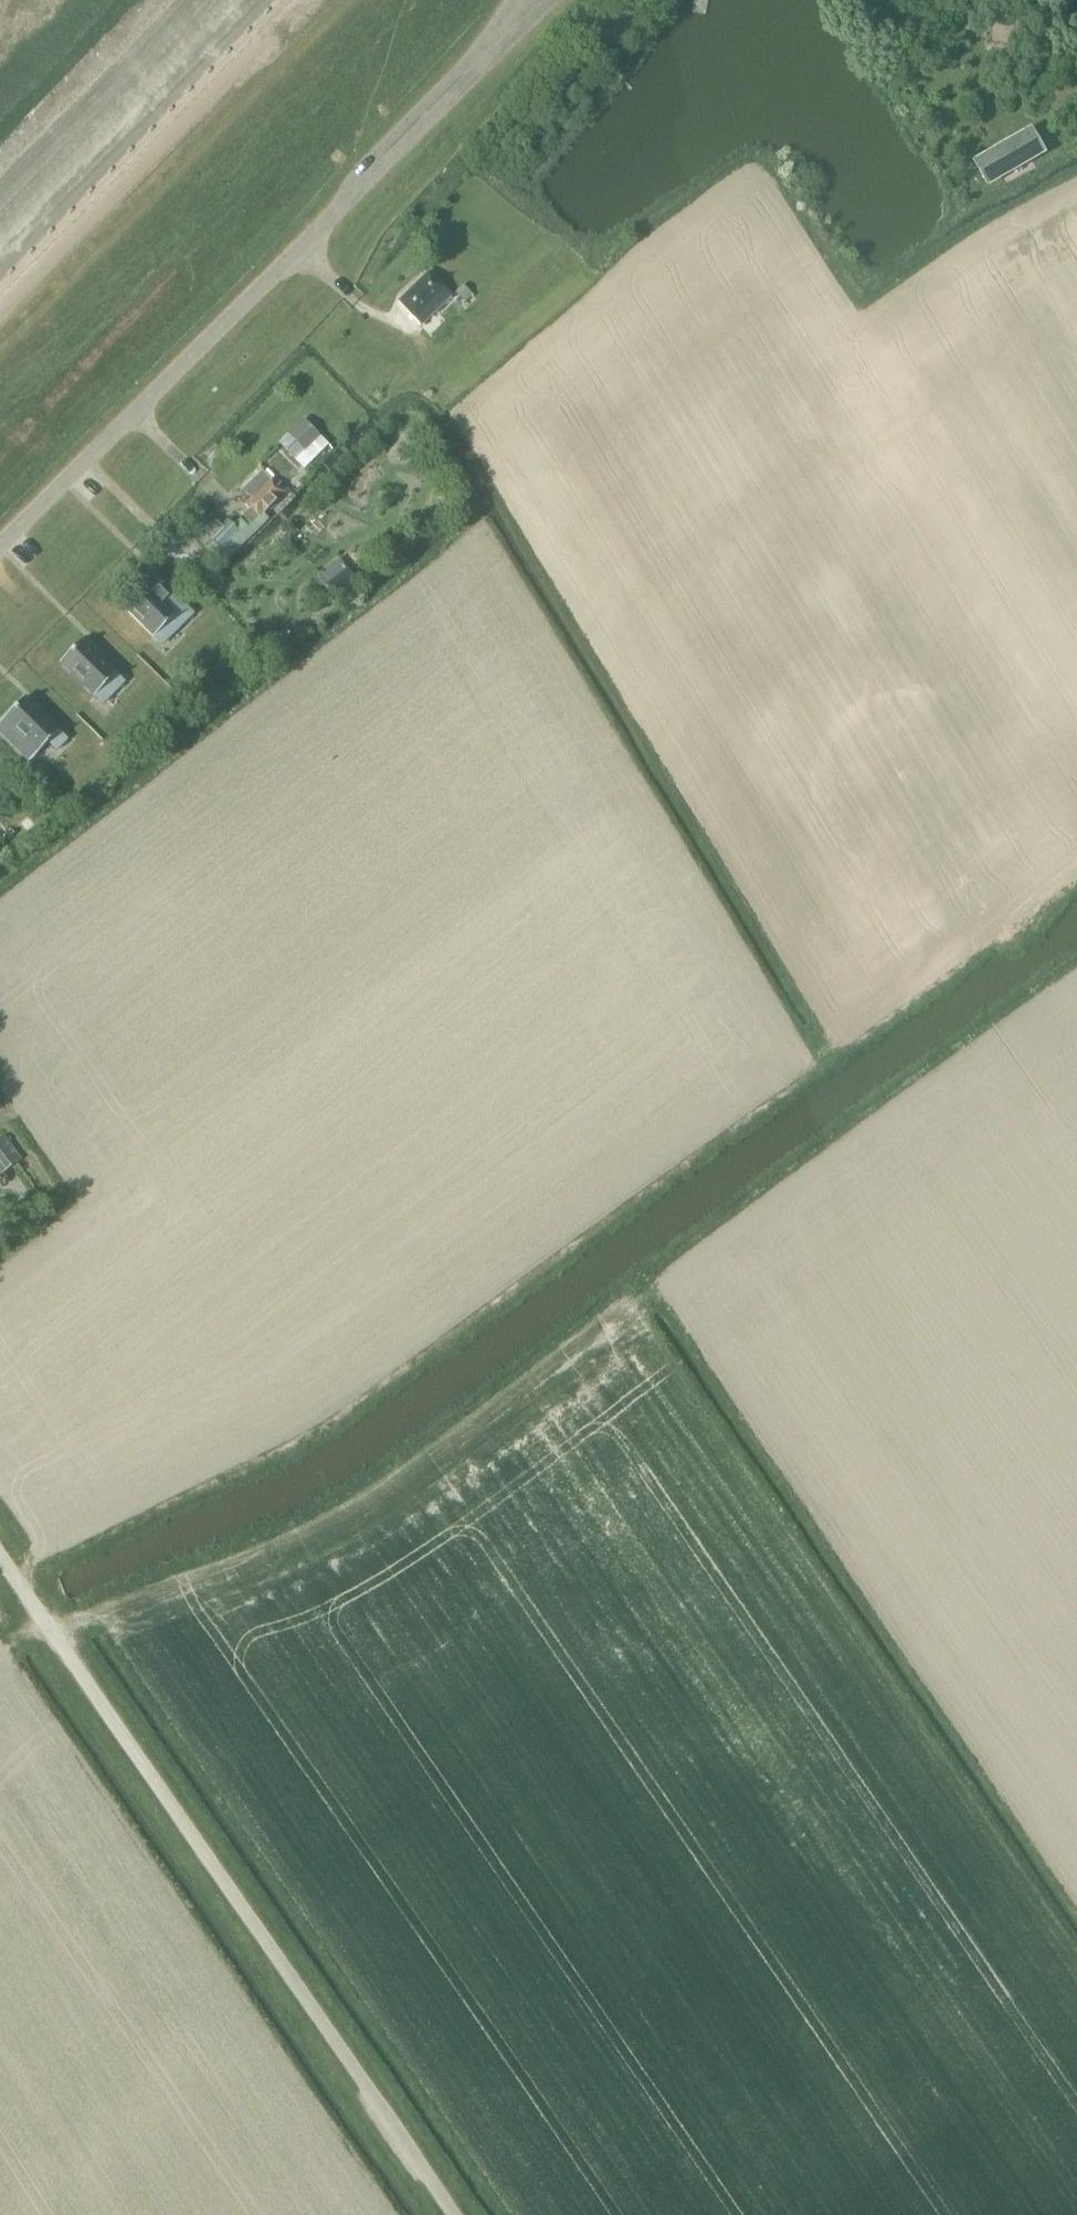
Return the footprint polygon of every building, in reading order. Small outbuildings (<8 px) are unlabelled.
[(975,162),(988,186),(1047,153),(1034,129),(975,162)] [(420,325),(450,296),(427,272),(398,301),(420,325)] [(462,301),(471,293),(463,285),(455,293),(462,301)] [(303,418),(279,443),(304,468),(329,444),(303,418)] [(192,534),(211,554),(212,554),(223,564),(246,541),(247,541),(269,519),(264,514),(274,505),(281,512),(295,498),(287,489),(283,492),(271,480),(262,471),(243,490),(251,499),(245,505),(249,509),(233,525),(228,520),(222,526),(211,515),(192,534)] [(335,595),(355,580),(339,558),(318,573),(335,595)] [(119,603),(153,637),(154,638),(171,621),(178,629),(193,614),(170,591),(166,596),(159,589),(164,585),(150,571),(119,603)] [(85,637),(59,663),(94,697),(105,686),(113,693),(125,681),(96,652),(98,649),(85,637)] [(25,697),(2,720),(36,755),(48,743),(55,751),(67,739),(25,697)] [(1,1175),(17,1163),(21,1159),(4,1137),(0,1140),(0,1174),(1,1175)]
